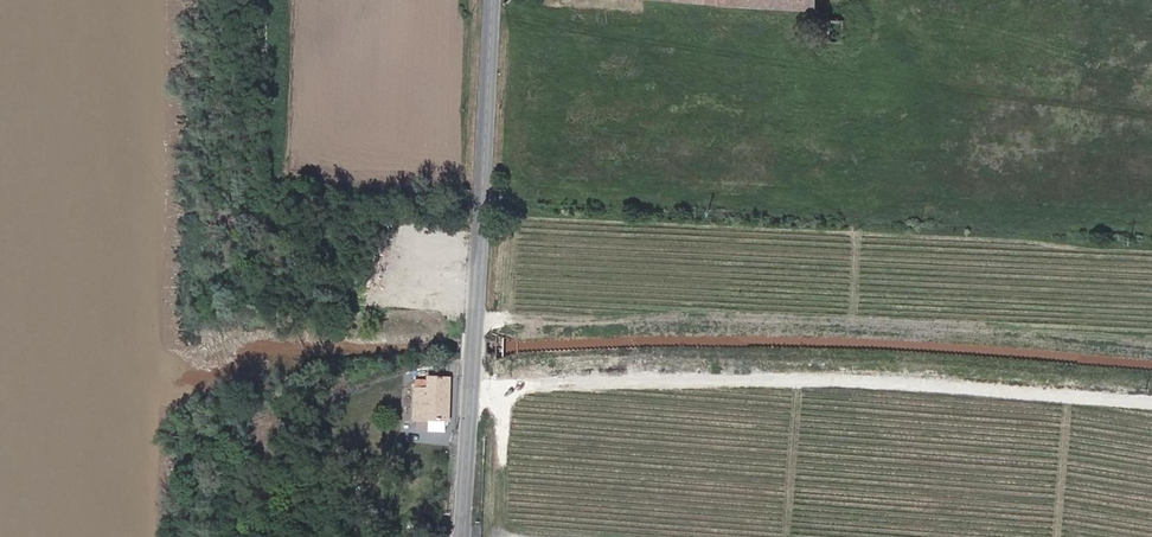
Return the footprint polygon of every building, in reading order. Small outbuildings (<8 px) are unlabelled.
[(815,12),(816,0),(619,0),(815,12)] [(843,47),(843,24),(828,23),(828,46),(843,47)] [(451,378),(429,377),(429,386),(415,385),(414,419),(427,420),(429,420),(444,420),(449,421),(451,378)] [(444,420),(429,420),(429,430),(445,430),(444,420)]
